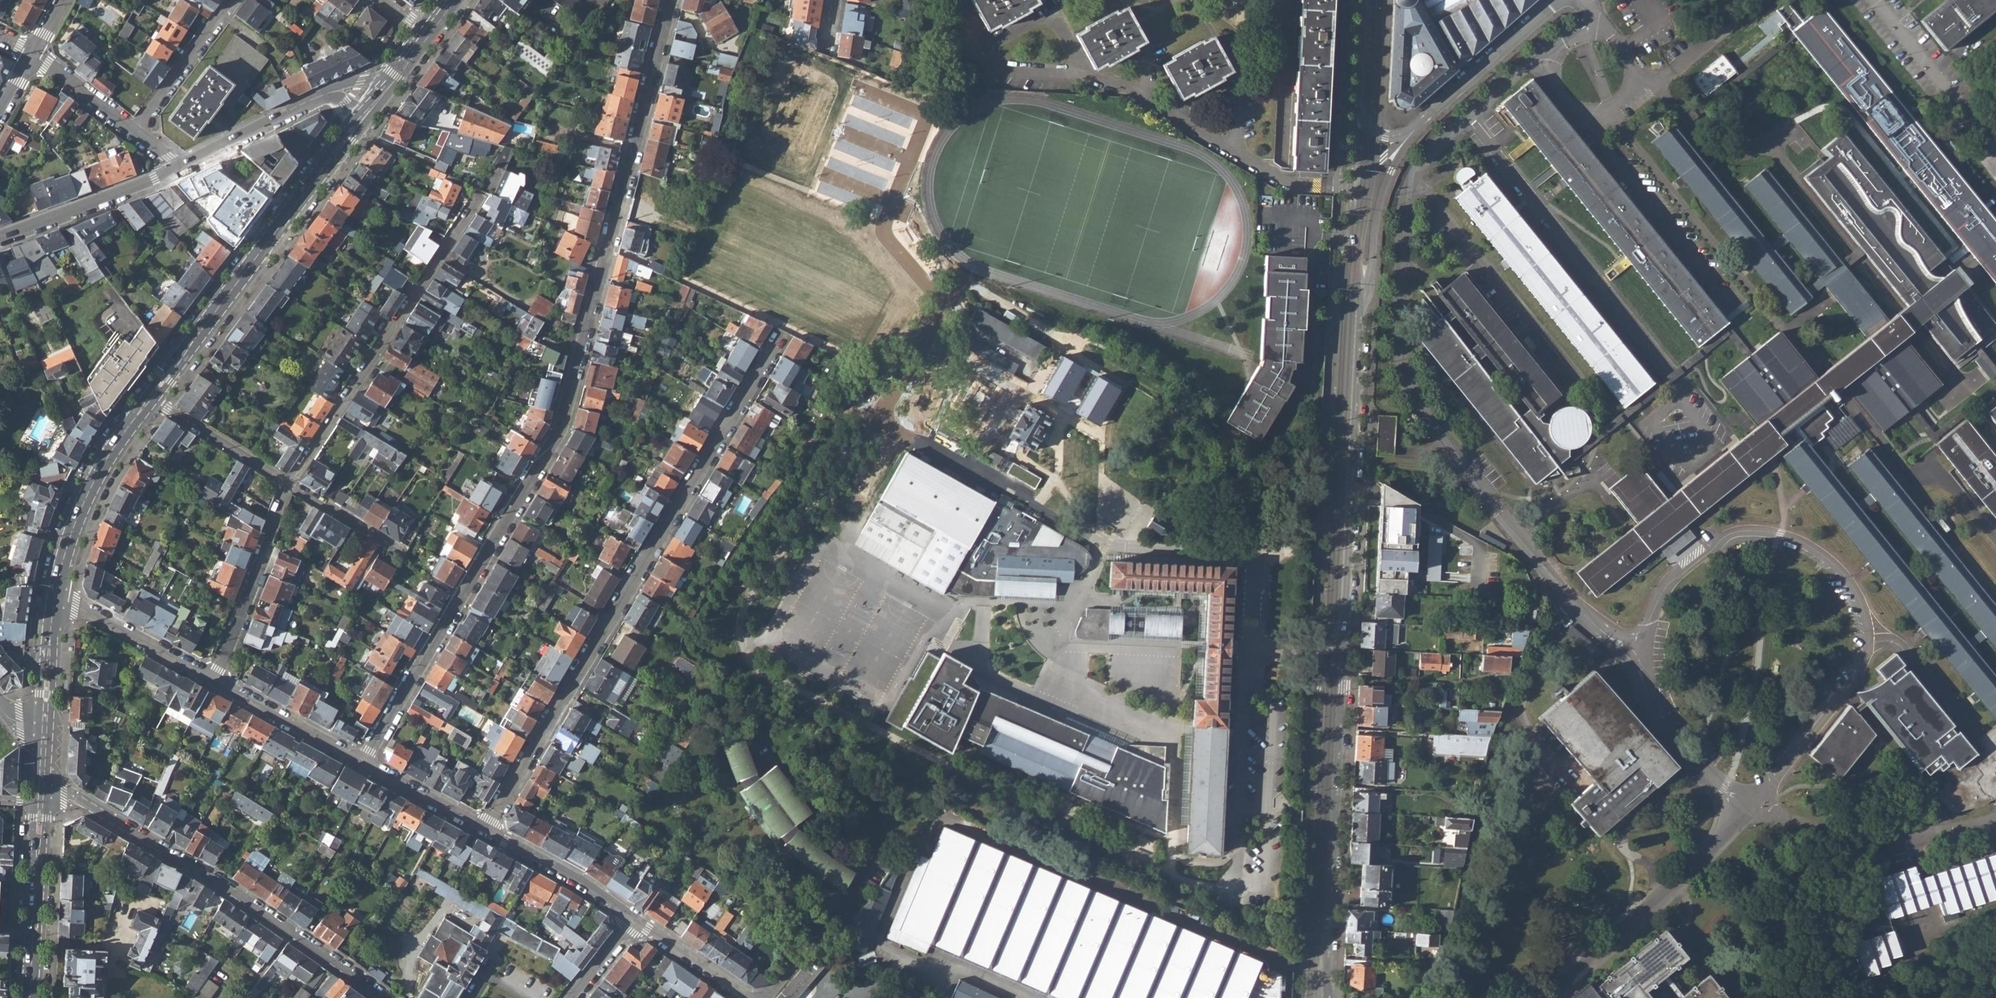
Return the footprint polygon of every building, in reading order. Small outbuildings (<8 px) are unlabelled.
[(3,17),(11,0),(3,0),(0,6),(0,15),(3,17)] [(30,29),(42,9),(25,0),(23,0),(13,19),(30,29)] [(42,9),(46,0),(25,0),(42,9)] [(84,12),(90,0),(75,0),(71,6),(84,12)] [(187,30),(198,12),(207,17),(211,10),(195,0),(188,0),(187,2),(183,0),(180,0),(168,19),(187,30)] [(212,11),(220,0),(195,0),(211,10),(212,11)] [(235,14),(259,32),(267,22),(263,19),(275,3),(270,0),(245,0),(235,14)] [(315,15),(320,9),(327,0),(313,0),(307,9),(315,15)] [(329,16),(336,5),(329,0),(327,0),(320,9),(329,16)] [(336,5),(346,13),(356,0),(329,0),(336,5)] [(488,18),(493,10),(498,14),(504,5),(497,0),(481,0),(475,8),(488,18)] [(504,5),(514,13),(520,6),(523,8),(529,0),(497,0),(504,5)] [(587,25),(590,20),(595,13),(577,0),(554,0),(587,25)] [(656,9),(658,0),(635,0),(634,3),(656,9)] [(681,9),(696,13),(698,4),(702,5),(703,2),(709,3),(710,0),(684,0),(681,9)] [(817,27),(821,1),(819,1),(815,0),(794,0),(791,18),(803,23),(817,27)] [(907,18),(908,11),(909,0),(903,0),(903,9),(895,8),(894,16),(907,18)] [(987,31),(1006,20),(1008,23),(1019,16),(1018,14),(1038,3),(1036,0),(971,0),(987,31)] [(1322,170),(1330,0),(1302,0),(1294,169),(1322,170)] [(1402,110),(1406,109),(1410,107),(1412,109),(1424,99),(1531,6),(1537,0),(1393,0),(1389,89),(1388,97),(1391,99),(1392,104),(1394,106),(1396,108),(1399,109),(1402,110)] [(1944,1),(1919,21),(1943,51),(1995,8),(1995,0),(1945,0),(1944,1)] [(119,35),(129,42),(136,29),(131,26),(144,4),(139,1),(132,12),(119,35)] [(1803,22),(1786,2),(1776,11),(1793,31),(1803,22)] [(630,18),(652,24),(656,9),(634,3),(630,18)] [(700,14),(716,43),(739,32),(734,18),(720,3),(700,14)] [(857,11),(858,9),(858,6),(846,4),(841,33),(859,36),(860,32),(870,34),(871,26),(866,25),(868,13),(857,11)] [(353,25),(373,39),(387,21),(367,6),(353,25)] [(520,6),(514,13),(517,15),(523,8),(520,6)] [(1793,31),(1795,34),(1974,256),(1995,283),(1995,227),(1821,9),(1822,8),(1821,7),(1803,22),(1793,31)] [(596,12),(613,17),(614,12),(600,8),(596,12)] [(1076,35),(1094,69),(1105,64),(1106,65),(1127,55),(1126,52),(1145,42),(1126,8),(1115,14),(1114,12),(1084,27),(1086,30),(1076,35)] [(329,16),(320,9),(315,15),(313,18),(334,33),(341,25),(329,16)] [(274,15),(282,21),(286,15),(278,10),(274,15)] [(485,30),(491,34),(495,29),(472,11),(468,17),(480,26),(485,30)] [(595,13),(590,20),(618,27),(620,19),(613,17),(596,12),(595,13)] [(147,53),(165,65),(187,30),(168,19),(158,13),(154,20),(160,24),(143,51),(147,53)] [(813,50),(817,27),(803,23),(791,18),(790,28),(792,28),(790,41),(813,50)] [(456,32),(474,46),(479,39),(473,34),(477,28),(466,19),(456,32)] [(627,21),(621,45),(643,51),(645,52),(648,41),(646,40),(647,35),(649,36),(651,27),(627,21)] [(676,29),(688,32),(691,33),(695,30),(691,24),(679,21),(676,29)] [(480,26),(477,28),(473,34),(479,39),(485,30),(480,26)] [(75,30),(61,48),(81,63),(90,53),(95,45),(87,39),(88,38),(85,35),(84,36),(75,30)] [(674,40),(670,54),(694,62),(697,34),(695,30),(691,33),(688,32),(685,43),(674,40)] [(463,61),(465,63),(476,48),(474,46),(456,32),(445,48),(460,60),(463,61)] [(837,59),(858,67),(862,38),(862,37),(859,36),(841,33),(837,59)] [(168,120),(192,139),(206,122),(207,122),(212,116),(220,105),(228,110),(236,101),(238,99),(247,106),(251,99),(243,93),(269,59),(236,34),(233,39),(212,67),(210,66),(194,86),(193,85),(188,91),(186,94),(180,102),(181,103),(168,120)] [(1163,65),(1180,98),(1192,93),(1192,95),(1214,84),(1212,82),(1231,72),(1212,38),(1201,44),(1200,42),(1172,57),(1173,59),(1163,65)] [(512,50),(548,77),(556,66),(520,41),(512,50)] [(103,50),(108,53),(112,46),(107,43),(103,50)] [(302,71),(311,87),(369,60),(348,45),(301,68),(302,71)] [(641,59),(643,51),(621,45),(620,45),(614,66),(618,67),(639,73),(642,65),(639,64),(641,59)] [(445,71),(449,74),(460,60),(445,48),(434,63),(445,71)] [(891,65),(899,67),(902,53),(894,50),(891,65)] [(561,59),(570,62),(575,56),(566,52),(561,59)] [(717,65),(732,69),(738,57),(720,52),(717,65)] [(75,70),(91,82),(101,65),(104,61),(101,58),(99,60),(90,53),(81,63),(75,70)] [(165,65),(147,53),(131,74),(153,90),(170,68),(165,65)] [(1735,69),(1723,55),(1722,54),(1721,55),(1722,56),(1692,81),(1691,79),(1689,81),(1704,99),(1705,98),(1704,97),(1735,72),(1737,74),(1738,73),(1735,69)] [(0,56),(0,80),(3,81),(12,65),(10,61),(0,56)] [(104,61),(101,65),(106,69),(110,61),(106,58),(104,61)] [(463,61),(460,60),(449,74),(451,76),(463,61)] [(445,71),(434,63),(417,85),(431,91),(437,83),(454,89),(459,82),(451,76),(449,74),(445,71)] [(662,85),(681,90),(687,68),(668,63),(662,85)] [(715,99),(723,101),(726,86),(732,70),(707,64),(706,71),(718,74),(717,78),(720,79),(715,99)] [(107,70),(106,69),(101,65),(91,82),(108,96),(114,85),(103,76),(107,70)] [(612,94),(633,100),(639,73),(618,67),(612,94)] [(281,81),(290,98),(311,87),(302,71),(281,81)] [(1697,345),(1698,346),(1728,323),(1727,321),(1725,323),(1705,297),(1596,163),(1531,81),(1532,80),(1531,79),(1521,86),(1522,88),(1511,97),(1510,96),(1500,103),(1502,105),(1504,103),(1524,129),(1568,182),(1631,261),(1698,343),(1697,345)] [(290,98),(283,85),(276,89),(277,92),(265,99),(257,92),(253,97),(266,110),(290,98)] [(415,124),(416,125),(438,95),(431,91),(417,85),(394,115),(415,124)] [(24,109),(48,123),(49,123),(64,103),(69,97),(61,91),(54,98),(36,88),(24,109)] [(519,103),(524,108),(532,98),(536,93),(530,89),(519,103)] [(660,93),(654,117),(678,123),(684,99),(660,93)] [(603,106),(601,114),(627,121),(633,100),(612,94),(610,94),(607,107),(603,106)] [(442,96),(438,95),(416,125),(420,126),(442,96)] [(62,125),(78,104),(69,97),(64,103),(49,123),(57,128),(60,123),(62,125)] [(128,112),(133,116),(139,108),(134,104),(128,112)] [(490,143),(496,145),(513,122),(501,113),(498,120),(462,104),(461,108),(465,110),(456,133),(490,143)] [(511,116),(515,120),(521,111),(518,108),(511,116)] [(84,109),(74,123),(79,126),(90,113),(84,109)] [(276,151),(283,148),(281,144),(303,133),(311,143),(327,122),(318,112),(268,137),(276,151)] [(594,133),(600,114),(599,114),(590,112),(585,130),(594,133)] [(712,127),(717,128),(721,114),(716,113),(712,127)] [(594,133),(622,139),(627,121),(601,114),(600,114),(594,133)] [(406,145),(415,124),(394,115),(390,120),(389,125),(386,131),(383,130),(381,137),(391,141),(392,138),(406,145)] [(654,117),(652,122),(672,127),(667,144),(673,145),(678,123),(654,117)] [(1782,247),(1776,240),(1769,246),(1674,127),(1673,125),(1665,132),(1662,129),(1660,121),(1655,124),(1652,130),(1657,133),(1659,136),(1651,143),(1652,144),(1679,178),(1676,180),(1682,187),(1685,185),(1748,264),(1745,266),(1750,272),(1753,270),(1789,316),(1817,292),(1812,285),(1805,291),(1775,253),(1782,247)] [(648,138),(667,144),(672,127),(652,122),(648,138)] [(4,156),(13,140),(23,145),(28,136),(7,125),(0,138),(0,154),(4,156)] [(490,143),(456,133),(443,130),(431,154),(438,157),(437,159),(449,164),(451,165),(457,151),(474,156),(475,154),(484,157),(486,150),(488,151),(490,143)] [(43,139),(53,149),(57,144),(43,131),(40,134),(43,139)] [(706,153),(711,155),(716,133),(712,132),(709,142),(704,141),(701,152),(706,153)] [(1841,133),(1819,150),(1827,157),(1802,177),(1914,316),(1958,370),(1980,352),(1983,356),(1985,355),(1994,347),(1991,343),(1995,339),(1995,326),(1841,133)] [(35,141),(40,143),(43,139),(40,134),(35,141)] [(262,172),(279,184),(296,162),(283,148),(276,151),(268,137),(241,150),(240,154),(262,172)] [(639,171),(664,180),(665,177),(660,175),(667,144),(648,138),(639,171)] [(40,150),(46,157),(53,149),(43,139),(40,143),(42,145),(40,150)] [(557,147),(534,141),(530,154),(554,160),(556,151),(557,147)] [(377,175),(378,175),(379,174),(387,162),(392,166),(396,159),(381,149),(381,150),(372,144),(358,162),(360,163),(377,175)] [(492,164),(504,170),(513,150),(503,147),(496,157),(492,164)] [(593,169),(614,171),(619,152),(599,147),(593,169)] [(46,157),(62,177),(69,174),(68,173),(71,169),(53,149),(46,157)] [(114,149),(105,152),(107,158),(117,155),(114,149)] [(128,151),(117,155),(107,158),(105,152),(98,154),(100,162),(109,184),(144,171),(139,158),(135,156),(131,157),(128,151)] [(564,153),(556,151),(554,160),(557,161),(561,162),(564,153)] [(698,165),(703,168),(704,167),(710,160),(711,155),(706,153),(698,165)] [(449,164),(437,159),(433,169),(445,174),(449,164)] [(69,174),(77,196),(109,184),(100,162),(69,174)] [(233,248),(279,184),(262,172),(247,192),(226,176),(219,162),(175,184),(191,201),(205,218),(217,237),(233,248)] [(363,191),(373,194),(374,194),(386,200),(391,194),(378,187),(372,182),(377,175),(360,163),(351,177),(349,175),(347,177),(363,190),(363,191)] [(590,187),(609,191),(614,171),(593,169),(591,168),(586,186),(590,187)] [(1621,406),(1622,407),(1652,383),(1651,381),(1649,383),(1513,213),(1484,176),(1485,175),(1484,173),(1470,183),(1466,178),(1472,174),(1470,170),(1465,168),(1459,170),(1455,173),(1454,180),(1462,190),(1452,197),(1453,199),(1455,197),(1573,343),(1623,404),(1621,406)] [(430,198),(452,209),(461,189),(453,185),(456,180),(445,174),(433,169),(430,176),(438,180),(430,198)] [(1824,373),(1838,390),(1843,386),(1880,433),(1913,406),(1939,385),(1904,340),(1902,341),(1901,338),(1909,332),(1908,330),(1907,331),(1902,324),(1896,317),(1896,315),(1887,321),(1767,170),(1745,186),(1783,235),(1776,240),(1782,247),(1788,242),(1819,280),(1812,285),(1817,292),(1824,286),(1832,296),(1837,300),(1867,339),(1829,367),(1824,373)] [(494,198),(520,209),(525,212),(530,201),(519,196),(515,194),(519,185),(515,184),(518,178),(517,177),(506,171),(494,198)] [(519,173),(517,177),(518,178),(515,184),(519,185),(515,194),(519,196),(524,184),(524,175),(519,173)] [(39,210),(77,196),(69,174),(62,177),(54,179),(53,177),(30,185),(39,210)] [(341,186),(360,195),(363,191),(363,190),(347,177),(341,186)] [(142,199),(162,222),(174,212),(184,202),(170,186),(142,199)] [(340,187),(356,198),(360,195),(341,186),(340,187)] [(329,201),(347,212),(349,209),(358,214),(369,199),(365,197),(360,195),(356,198),(340,187),(329,201)] [(585,207),(603,212),(609,191),(590,187),(585,207)] [(420,207),(425,196),(418,193),(413,204),(420,207)] [(424,226),(427,227),(430,220),(419,215),(421,209),(446,220),(452,209),(430,198),(425,196),(420,207),(417,214),(414,221),(420,224),(424,226)] [(485,203),(492,207),(486,219),(492,222),(502,227),(508,214),(515,218),(513,222),(523,227),(529,214),(525,212),(520,209),(494,198),(490,196),(485,203)] [(546,201),(568,207),(569,203),(547,197),(546,201)] [(390,218),(393,211),(392,210),(369,199),(366,207),(390,218)] [(119,208),(136,229),(152,216),(139,200),(119,208)] [(317,217),(335,227),(347,212),(329,201),(317,217)] [(200,221),(184,202),(174,212),(162,222),(168,228),(176,237),(200,221)] [(574,234),(590,242),(595,244),(603,212),(585,207),(575,204),(574,209),(580,210),(577,222),(571,221),(571,222),(568,221),(567,226),(569,227),(569,228),(575,230),(574,234)] [(2,224),(12,220),(0,207),(0,225),(2,224)] [(96,264),(97,265),(101,262),(98,258),(104,254),(90,238),(111,224),(122,220),(116,209),(72,227),(79,237),(83,241),(86,246),(89,251),(92,258),(95,263),(96,264)] [(403,216),(414,221),(417,214),(406,209),(403,216)] [(482,241),(483,242),(486,235),(485,235),(492,222),(486,219),(477,215),(465,233),(482,241)] [(325,242),(336,249),(347,234),(335,227),(317,217),(307,231),(325,242)] [(627,221),(620,248),(632,251),(631,253),(646,259),(648,251),(648,241),(641,238),(645,227),(627,221)] [(403,249),(426,265),(439,246),(428,238),(433,230),(427,227),(424,226),(420,224),(403,249)] [(67,245),(91,284),(105,276),(97,265),(96,264),(95,263),(92,258),(89,251),(86,246),(83,241),(79,237),(72,227),(59,231),(58,230),(35,238),(43,249),(54,263),(58,260),(52,250),(67,245)] [(159,240),(171,249),(178,240),(176,237),(168,228),(159,240)] [(554,251),(579,264),(590,242),(574,234),(564,230),(561,237),(558,236),(554,244),(556,245),(554,251)] [(296,245),(314,256),(325,242),(307,231),(296,245)] [(524,237),(532,241),(535,236),(526,232),(524,237)] [(457,260),(471,268),(474,262),(468,258),(473,249),(477,251),(482,241),(465,233),(454,250),(460,254),(457,260)] [(195,260),(210,276),(230,250),(212,238),(195,260)] [(308,266),(312,269),(318,259),(314,256),(296,245),(289,255),(308,266)] [(5,264),(12,283),(56,266),(54,263),(43,249),(5,264)] [(611,278),(622,281),(623,274),(629,276),(631,271),(635,272),(637,264),(617,254),(611,278)] [(267,284),(281,292),(286,285),(291,288),(308,266),(289,255),(267,284)] [(1305,257),(1267,255),(1265,296),(1269,296),(1267,319),(1264,318),(1261,359),(1263,359),(1261,366),(1259,366),(1236,406),(1227,421),(1261,441),(1292,384),(1287,381),(1293,361),(1300,362),(1301,329),(1305,330),(1307,289),(1303,289),(1305,257)] [(384,278),(392,266),(395,261),(390,258),(378,275),(384,278)] [(177,284),(194,297),(210,276),(195,260),(177,284)] [(652,271),(662,275),(665,267),(650,260),(646,268),(652,271)] [(450,280),(459,285),(464,278),(467,279),(469,276),(446,263),(437,275),(449,282),(450,280)] [(646,268),(637,264),(635,272),(635,273),(649,278),(652,271),(646,268)] [(395,288),(400,291),(409,278),(392,266),(384,278),(382,281),(395,288)] [(1447,367),(1455,377),(1452,379),(1525,470),(1523,471),(1533,484),(1543,476),(1544,477),(1557,474),(1553,468),(1559,463),(1561,462),(1568,456),(1567,449),(1575,448),(1583,442),(1587,434),(1588,428),(1587,421),(1583,413),(1577,408),(1571,406),(1563,406),(1554,409),(1549,415),(1546,423),(1540,422),(1536,417),(1541,413),(1538,409),(1561,390),(1544,370),(1539,363),(1535,366),(1526,355),(1530,352),(1491,303),(1487,307),(1478,295),(1482,292),(1464,270),(1441,289),(1434,280),(1429,284),(1449,309),(1438,318),(1421,298),(1420,335),(1422,334),(1426,340),(1423,342),(1444,368),(1447,367)] [(62,275),(71,287),(77,283),(68,271),(62,275)] [(312,276),(319,280),(322,275),(315,271),(312,276)] [(568,286),(582,293),(587,274),(579,272),(578,276),(570,274),(568,286)] [(368,289),(374,293),(375,292),(382,281),(384,278),(378,275),(377,274),(368,289)] [(466,298),(435,279),(423,297),(440,308),(442,305),(452,312),(447,320),(448,320),(473,335),(477,327),(472,324),(473,322),(468,319),(467,321),(456,314),(466,298)] [(163,303),(180,316),(194,297),(177,284),(174,281),(160,301),(163,303)] [(635,289),(649,292),(651,287),(637,281),(635,289)] [(245,311),(263,323),(277,304),(283,308),(289,297),(281,292),(267,284),(245,311)] [(567,285),(555,303),(562,305),(565,296),(568,297),(562,320),(575,322),(582,293),(568,286),(567,285)] [(603,307),(624,312),(627,302),(634,303),(636,293),(630,291),(630,290),(609,285),(603,307)] [(395,288),(381,311),(382,312),(391,317),(406,295),(400,291),(395,288)] [(364,301),(367,303),(374,293),(368,289),(361,299),(364,301)] [(367,303),(372,306),(379,295),(375,292),(374,293),(367,303)] [(1491,303),(1482,292),(1478,295),(1487,307),(1491,303)] [(529,312),(545,321),(555,303),(539,294),(529,312)] [(497,309),(504,314),(511,301),(504,297),(497,309)] [(666,304),(681,308),(683,305),(684,301),(678,300),(667,297),(666,304)] [(41,318),(54,312),(51,304),(49,299),(39,305),(36,307),(41,318)] [(22,307),(24,313),(36,307),(39,305),(35,300),(22,307)] [(364,301),(346,330),(363,341),(365,342),(371,332),(369,331),(372,325),(373,327),(379,319),(378,318),(382,312),(381,311),(372,306),(367,303),(364,301)] [(145,327),(159,344),(180,316),(163,303),(145,327)] [(419,303),(405,325),(427,337),(433,327),(440,332),(448,320),(447,320),(419,303)] [(970,323),(1038,362),(1045,351),(1047,352),(1048,349),(980,312),(981,307),(978,303),(974,304),(972,306),(971,310),(973,313),(970,323)] [(523,333),(534,339),(545,321),(529,312),(516,304),(513,311),(523,316),(523,318),(531,322),(527,329),(519,324),(517,329),(523,333)] [(624,312),(603,307),(600,326),(620,331),(623,321),(631,323),(631,326),(643,329),(646,318),(624,312)] [(225,338),(249,352),(268,327),(263,323),(245,311),(225,338)] [(726,331),(733,336),(737,337),(739,339),(756,349),(770,326),(745,314),(738,327),(729,322),(724,330),(726,331)] [(555,350),(563,352),(568,335),(559,332),(556,342),(545,336),(551,324),(545,321),(534,339),(539,342),(555,350)] [(159,344),(145,327),(142,323),(130,341),(123,335),(90,379),(104,409),(109,413),(159,344)] [(408,356),(410,357),(413,349),(417,351),(420,345),(424,348),(429,339),(427,337),(405,325),(391,345),(402,352),(408,356)] [(600,326),(595,342),(616,346),(618,347),(622,332),(620,331),(600,326)] [(327,360),(344,371),(357,352),(355,350),(356,347),(359,349),(363,341),(346,330),(343,328),(324,358),(327,360)] [(734,342),(737,337),(733,336),(726,331),(724,336),(734,342)] [(622,332),(618,347),(627,349),(628,345),(631,334),(622,332)] [(517,343),(528,349),(534,339),(523,333),(517,343)] [(1800,449),(1808,447),(1829,429),(1826,426),(1833,421),(1820,404),(1838,390),(1824,373),(1815,379),(1778,333),(1750,355),(1720,379),(1745,410),(1756,424),(1757,423),(1758,425),(1757,426),(1758,427),(1710,466),(1673,495),(1671,494),(1665,499),(1638,464),(1621,478),(1609,487),(1637,524),(1628,531),(1576,572),(1595,596),(1657,546),(1672,534),(1690,520),(1771,456),(1775,452),(1780,448),(1785,445),(1789,451),(1800,449)] [(1014,377),(1020,365),(965,336),(959,347),(1014,377)] [(5,338),(15,362),(22,361),(11,337),(5,338)] [(669,344),(673,347),(677,340),(672,337),(669,344)] [(783,354),(800,364),(811,346),(793,337),(783,354)] [(223,366),(227,369),(232,368),(234,366),(237,368),(249,352),(225,338),(209,360),(221,369),(223,366)] [(555,350),(539,342),(534,339),(528,349),(527,351),(542,356),(540,358),(549,362),(552,364),(563,369),(566,356),(555,350)] [(756,349),(739,339),(729,355),(715,348),(713,352),(725,359),(744,370),(756,349)] [(611,365),(616,346),(595,342),(591,356),(590,361),(599,363),(611,365)] [(384,357),(404,369),(405,368),(410,371),(403,383),(415,390),(426,397),(427,397),(440,375),(410,357),(408,356),(405,362),(398,358),(402,352),(391,345),(384,357)] [(57,353),(59,357),(61,362),(54,366),(52,361),(51,357),(41,361),(48,378),(55,377),(67,372),(63,362),(75,357),(72,349),(65,353),(65,350),(57,353)] [(1526,355),(1535,366),(1539,363),(1530,352),(1526,355)] [(779,382),(790,388),(794,381),(792,379),(800,364),(783,354),(770,376),(779,382)] [(1056,401),(1058,402),(1079,366),(1060,355),(1059,358),(1060,358),(1041,392),(1042,393),(1043,392),(1057,400),(1056,401)] [(37,357),(22,361),(15,362),(19,370),(29,368),(40,366),(37,357)] [(70,432),(85,443),(104,416),(99,411),(75,357),(63,362),(67,372),(73,370),(85,396),(78,400),(85,410),(85,411),(82,409),(81,411),(82,412),(80,414),(79,412),(77,417),(79,419),(76,423),(58,379),(47,383),(61,417),(62,421),(67,433),(70,432)] [(59,357),(52,361),(54,366),(61,362),(59,357)] [(712,371),(735,385),(744,370),(725,359),(719,371),(713,367),(711,370),(712,371)] [(314,392),(327,400),(337,387),(335,385),(338,381),(344,371),(327,360),(308,388),(314,392)] [(611,391),(617,367),(614,366),(611,365),(599,363),(590,361),(584,384),(589,386),(611,391)] [(552,364),(549,362),(547,370),(546,370),(544,379),(559,382),(562,373),(551,371),(552,364)] [(527,367),(520,363),(514,372),(523,374),(527,367)] [(8,372),(6,365),(0,366),(0,373),(8,372)] [(198,374),(212,383),(217,375),(204,366),(198,374)] [(688,385),(723,406),(735,385),(712,371),(711,370),(705,367),(698,378),(706,382),(706,385),(709,387),(707,391),(703,390),(704,387),(691,380),(688,385)] [(17,370),(18,376),(30,374),(29,368),(19,370),(17,370)] [(381,375),(378,373),(366,394),(384,405),(388,407),(403,383),(384,371),(381,375)] [(175,405),(208,424),(214,415),(212,413),(216,406),(211,403),(220,388),(212,383),(198,374),(175,405)] [(544,379),(535,377),(531,392),(533,392),(529,406),(531,406),(544,410),(547,410),(550,398),(551,393),(556,395),(559,382),(544,379)] [(640,391),(648,393),(653,380),(645,377),(640,391)] [(1096,377),(1076,412),(1099,425),(1119,389),(1096,377)] [(764,401),(788,415),(796,402),(795,401),(797,398),(803,401),(805,398),(790,388),(779,382),(773,393),(769,391),(764,401)] [(690,418),(709,429),(723,406),(688,385),(686,390),(699,397),(700,396),(703,397),(690,418)] [(584,406),(604,411),(605,407),(602,406),(604,394),(608,395),(608,396),(619,399),(620,393),(611,391),(589,386),(584,406)] [(426,397),(415,390),(413,393),(424,399),(426,397)] [(366,423),(375,424),(381,414),(380,413),(384,405),(366,394),(360,391),(343,416),(353,422),(357,415),(367,420),(366,423)] [(291,431),(308,442),(319,425),(333,404),(327,400),(314,392),(310,399),(315,402),(305,417),(301,414),(293,427),(288,423),(289,421),(284,419),(281,425),(291,431)] [(631,422),(636,423),(637,419),(639,414),(645,399),(640,398),(631,422)] [(741,424),(759,435),(772,413),(754,402),(741,424)] [(1008,437),(1032,451),(1038,440),(1040,441),(1052,417),(1027,404),(1008,437)] [(482,414),(487,417),(493,408),(488,405),(482,414)] [(1986,413),(1995,426),(1995,405),(1986,413)] [(548,427),(552,412),(547,410),(544,410),(531,406),(526,424),(520,436),(536,446),(548,427)] [(497,410),(493,408),(487,417),(493,420),(497,410)] [(574,429),(610,440),(611,437),(604,433),(594,431),(597,417),(606,419),(607,415),(578,408),(573,429),(574,429)] [(676,442),(694,454),(707,433),(709,429),(690,418),(684,415),(670,439),(676,442)] [(1378,415),(1377,444),(1394,444),(1395,416),(1378,415)] [(150,438),(168,450),(174,442),(178,445),(181,442),(187,446),(195,434),(166,416),(163,419),(150,438)] [(338,424),(351,431),(356,424),(353,422),(343,416),(338,424)] [(62,421),(61,417),(52,433),(53,434),(45,449),(37,450),(38,458),(39,463),(58,460),(71,468),(82,449),(71,442),(67,433),(62,421)] [(1849,417),(1823,436),(1835,452),(1861,433),(1855,425),(1849,417)] [(1964,422),(1966,421),(1965,420),(1941,440),(1934,445),(1938,450),(1995,521),(1995,461),(1964,422)] [(477,434),(478,431),(480,429),(465,421),(463,426),(477,434)] [(289,444),(275,465),(288,472),(308,442),(291,431),(281,425),(279,424),(272,434),(289,444)] [(729,444),(745,454),(753,458),(764,440),(758,436),(759,435),(741,424),(729,444)] [(478,431),(484,434),(487,428),(482,425),(480,429),(478,431)] [(584,456),(586,458),(587,455),(586,454),(593,441),(614,447),(615,441),(610,440),(574,429),(565,445),(584,456)] [(365,430),(350,454),(357,458),(361,452),(366,445),(377,452),(378,451),(378,450),(379,449),(384,441),(379,438),(365,430)] [(509,449),(528,460),(536,446),(520,436),(511,431),(507,439),(513,443),(509,449)] [(71,442),(82,449),(85,443),(70,432),(67,433),(71,442)] [(384,441),(398,450),(400,446),(398,439),(387,433),(381,434),(379,438),(384,441)] [(665,468),(681,477),(694,454),(676,442),(670,439),(664,436),(663,439),(670,444),(671,442),(672,443),(661,461),(653,456),(652,459),(659,464),(665,468)] [(807,443),(812,447),(817,440),(812,437),(807,443)] [(398,450),(384,441),(379,449),(378,450),(378,451),(392,459),(399,464),(405,454),(398,450)] [(1393,454),(1394,444),(1377,444),(1377,454),(1393,454)] [(361,452),(372,459),(374,456),(377,452),(366,445),(361,452)] [(549,471),(570,481),(584,456),(565,445),(549,471)] [(732,479),(743,486),(756,465),(727,447),(714,468),(732,479)] [(1861,499),(1854,505),(1808,447),(1800,449),(1789,451),(1785,454),(1782,456),(1783,458),(1783,457),(1804,483),(1802,485),(1805,488),(1807,492),(1810,490),(1868,562),(1866,564),(1869,569),(1871,572),(1874,569),(1921,627),(1918,630),(1921,633),(1924,637),(1927,634),(1973,692),(1970,694),(1973,697),(1975,701),(1978,699),(1995,721),(1995,682),(1971,651),(1981,644),(1977,640),(1974,636),(1965,643),(1947,621),(1923,592),(1931,585),(1927,580),(1923,575),(1915,581),(1896,558),(1860,512),(1867,506),(1864,503),(1861,499)] [(496,466),(517,478),(528,460),(509,449),(507,448),(496,466)] [(1868,451),(1869,450),(1868,449),(1845,466),(1846,467),(1847,467),(1869,494),(1867,495),(1861,499),(1864,503),(1867,506),(1873,502),(1875,501),(1930,569),(1927,571),(1923,575),(1927,580),(1931,585),(1936,581),(1938,579),(1979,630),(1980,631),(1978,632),(1974,636),(1977,640),(1981,644),(1985,641),(1986,639),(1995,651),(1995,610),(1868,451)] [(372,459),(370,462),(392,475),(399,464),(392,459),(378,451),(377,452),(374,456),(372,459)] [(990,451),(984,461),(1036,488),(1042,477),(1013,462),(990,451)] [(993,503),(909,454),(880,500),(936,532),(966,549),(993,503)] [(301,480),(324,494),(331,483),(340,469),(317,455),(301,480)] [(137,494),(139,496),(149,478),(153,481),(156,481),(158,475),(158,473),(150,468),(151,465),(137,456),(120,485),(137,494)] [(459,456),(447,471),(453,474),(462,457),(459,456)] [(621,471),(626,461),(620,459),(616,468),(621,471)] [(39,463),(41,473),(59,469),(58,460),(39,463)] [(225,481),(237,488),(249,466),(238,460),(225,481)] [(659,464),(652,474),(659,478),(662,473),(665,468),(659,464)] [(779,474),(783,476),(789,469),(785,467),(779,474)] [(665,468),(662,473),(677,482),(681,477),(665,468)] [(725,489),(732,479),(714,468),(699,494),(712,501),(712,502),(721,507),(731,492),(725,489)] [(448,480),(453,474),(447,471),(443,477),(448,480)] [(677,482),(662,473),(659,478),(652,474),(650,479),(648,478),(645,485),(652,490),(668,499),(677,482)] [(535,495),(558,507),(569,485),(547,474),(535,495)] [(633,478),(643,484),(645,480),(635,474),(633,478)] [(206,498),(214,503),(225,483),(211,476),(200,494),(206,498)] [(467,498),(489,511),(501,490),(499,488),(501,485),(493,481),(491,483),(483,478),(478,486),(475,484),(467,498)] [(48,488),(31,480),(27,482),(22,493),(24,498),(31,500),(32,497),(38,500),(35,508),(48,504),(54,506),(61,489),(50,484),(48,488)] [(243,508),(230,500),(237,488),(225,481),(225,483),(214,503),(230,513),(237,517),(243,508)] [(1381,481),(1379,505),(1402,506),(1416,515),(1417,502),(1381,481)] [(595,493),(601,496),(607,485),(601,482),(595,493)] [(324,494),(330,498),(336,486),(331,483),(324,494)] [(125,516),(132,505),(135,507),(143,511),(149,501),(139,496),(137,494),(120,485),(104,520),(119,529),(124,516),(125,516)] [(640,515),(653,522),(668,499),(652,490),(645,485),(640,494),(643,496),(634,513),(640,515)] [(454,528),(473,539),(489,511),(467,498),(449,487),(446,493),(462,502),(455,513),(461,517),(454,528)] [(184,514),(188,516),(195,504),(200,494),(196,492),(184,514)] [(335,501),(343,506),(346,501),(348,497),(340,493),(335,501)] [(355,513),(364,519),(376,499),(367,493),(355,513)] [(200,494),(195,504),(201,507),(206,498),(200,494)] [(700,524),(701,524),(705,516),(704,516),(712,502),(712,501),(699,494),(686,516),(700,524)] [(524,513),(543,524),(545,519),(551,522),(558,511),(558,507),(535,495),(524,513)] [(749,515),(754,518),(766,500),(761,497),(749,515)] [(364,519),(379,529),(393,508),(382,503),(383,501),(377,498),(376,499),(364,519)] [(883,562),(910,577),(936,532),(880,500),(862,533),(890,549),(883,562)] [(605,513),(611,517),(618,506),(612,502),(605,513)] [(955,570),(945,588),(960,597),(988,598),(988,593),(989,582),(996,583),(996,578),(1016,579),(1016,584),(1051,585),(1051,580),(1072,581),(1072,574),(1075,574),(1082,570),(1085,567),(1086,560),(1089,561),(1089,557),(1086,552),(1078,544),(1010,507),(1008,511),(993,503),(966,549),(957,567),(955,570)] [(30,510),(28,525),(45,529),(54,506),(48,504),(35,508),(30,510)] [(1375,592),(1403,593),(1404,593),(1405,569),(1414,569),(1416,515),(1402,506),(1379,505),(1375,592)] [(300,530),(297,536),(307,542),(312,533),(324,513),(313,506),(299,529),(300,530)] [(379,529),(400,541),(409,525),(411,520),(409,516),(394,507),(393,508),(379,529)] [(624,507),(618,516),(625,521),(631,512),(624,507)] [(249,524),(253,514),(243,508),(237,517),(249,524)] [(249,524),(260,531),(265,519),(254,512),(253,514),(249,524)] [(223,539),(252,551),(260,531),(249,524),(237,517),(230,513),(226,525),(228,526),(224,536),(221,535),(220,538),(223,539)] [(324,513),(312,533),(319,536),(318,539),(323,543),(324,540),(335,546),(330,555),(332,557),(349,528),(324,513)] [(653,522),(640,515),(636,524),(649,530),(653,522)] [(1147,527),(1159,535),(1166,535),(1170,528),(1167,522),(1154,515),(1147,527)] [(673,538),(686,545),(697,527),(698,528),(700,524),(686,516),(673,538)] [(546,560),(560,569),(563,563),(537,547),(542,537),(547,540),(549,536),(521,519),(509,538),(528,549),(546,560)] [(93,544),(111,554),(119,530),(119,529),(104,520),(93,544)] [(744,521),(730,542),(736,545),(750,525),(744,521)] [(15,546),(11,566),(36,559),(45,529),(28,525),(28,527),(27,535),(19,533),(18,539),(15,538),(13,546),(15,546)] [(957,567),(966,549),(936,532),(910,577),(941,595),(945,588),(955,570),(957,567)] [(890,549),(862,533),(854,545),(883,562),(890,549)] [(1426,579),(1439,579),(1441,534),(1428,533),(1426,579)] [(476,547),(459,537),(454,534),(450,541),(451,542),(455,544),(447,559),(463,568),(476,547)] [(601,567),(610,572),(614,565),(617,567),(623,556),(625,556),(630,546),(610,535),(604,546),(605,547),(595,563),(597,564),(601,567)] [(297,536),(287,552),(297,558),(307,542),(297,536)] [(526,553),(528,549),(509,538),(498,558),(517,568),(522,561),(524,562),(529,554),(526,553)] [(682,569),(687,572),(690,565),(686,562),(688,559),(693,561),(699,552),(686,545),(673,538),(662,557),(682,569)] [(224,561),(245,569),(252,551),(223,539),(220,547),(224,548),(224,554),(226,555),(224,561)] [(722,544),(733,550),(736,545),(730,542),(725,539),(722,544)] [(370,541),(363,553),(370,557),(374,551),(377,545),(370,541)] [(442,556),(447,559),(455,544),(451,542),(442,556)] [(88,561),(101,568),(104,558),(109,560),(111,554),(93,544),(88,561)] [(272,576),(290,583),(299,559),(297,558),(287,552),(280,548),(273,566),(275,567),(272,576)] [(142,571),(147,574),(156,559),(159,552),(154,549),(142,571)] [(566,557),(575,562),(580,554),(571,549),(566,557)] [(359,575),(350,591),(356,594),(365,579),(383,589),(387,582),(389,579),(395,569),(377,558),(379,554),(374,551),(370,557),(365,564),(359,575)] [(365,564),(370,557),(363,553),(359,561),(365,564)] [(430,572),(453,586),(463,568),(447,559),(442,556),(442,555),(441,555),(430,572)] [(651,574),(672,586),(682,569),(662,557),(651,574)] [(218,558),(209,579),(216,581),(223,561),(218,558)] [(9,583),(9,587),(31,584),(36,559),(11,566),(8,567),(8,577),(12,577),(12,583),(9,583)] [(322,574),(335,581),(340,585),(350,591),(359,575),(365,564),(359,561),(355,559),(346,575),(328,565),(322,574)] [(560,569),(546,560),(545,563),(547,565),(546,568),(556,574),(560,569)] [(89,596),(126,616),(127,614),(135,598),(140,590),(132,586),(124,600),(111,593),(114,586),(110,584),(115,576),(101,568),(88,561),(83,584),(89,596)] [(224,561),(223,561),(216,581),(209,579),(206,585),(233,599),(245,569),(224,561)] [(504,598),(517,575),(495,562),(482,584),(504,598)] [(591,574),(595,577),(601,567),(597,564),(591,574)] [(1110,592),(1210,598),(1238,571),(1228,570),(1112,564),(1110,592)] [(610,572),(601,567),(595,577),(583,599),(601,610),(620,578),(610,572)] [(519,576),(530,582),(533,577),(522,571),(519,576)] [(1238,571),(1210,598),(1204,701),(1195,701),(1194,728),(1227,729),(1238,571)] [(640,594),(658,604),(665,593),(671,596),(675,588),(672,586),(651,574),(640,594)] [(282,606),(286,607),(291,593),(296,595),(299,587),(290,583),(272,576),(269,575),(261,597),(263,598),(262,598),(271,602),(282,606)] [(989,582),(988,593),(1050,596),(1051,585),(1016,584),(1016,579),(996,578),(996,583),(989,582)] [(417,600),(437,612),(448,594),(424,584),(418,596),(389,579),(387,582),(417,600)] [(537,607),(544,611),(555,593),(561,596),(565,589),(552,581),(546,592),(537,607)] [(7,587),(2,619),(25,621),(26,617),(31,584),(9,587),(7,587)] [(490,617),(492,618),(504,598),(482,584),(469,607),(471,608),(490,617)] [(522,608),(532,614),(537,607),(546,592),(535,585),(522,608)] [(1384,622),(1401,622),(1403,593),(1375,592),(1374,621),(1384,622)] [(361,597),(370,603),(373,599),(364,594),(361,597)] [(634,626),(642,631),(650,618),(653,619),(656,613),(662,616),(666,609),(658,604),(640,594),(624,620),(634,626)] [(129,618),(144,626),(156,604),(144,598),(142,602),(135,598),(127,614),(131,616),(129,618)] [(1516,622),(1533,623),(1534,619),(1537,605),(1536,599),(1524,598),(1524,611),(1517,611),(1516,622)] [(396,613),(426,631),(437,612),(417,600),(409,615),(399,609),(396,613)] [(144,626),(164,637),(179,608),(168,602),(165,607),(157,603),(156,604),(144,626)] [(269,606),(265,606),(263,609),(257,607),(252,618),(264,623),(271,626),(283,630),(291,609),(286,607),(282,606),(271,602),(269,606)] [(404,624),(396,638),(415,649),(426,631),(396,613),(387,608),(381,604),(379,609),(404,624)] [(564,623),(586,636),(597,617),(575,604),(564,623)] [(205,622),(199,619),(188,613),(190,610),(181,605),(179,608),(164,637),(190,651),(194,643),(198,642),(199,639),(200,634),(205,622)] [(1180,644),(1182,610),(1109,606),(1109,610),(1108,640),(1180,644)] [(453,633),(473,644),(480,632),(481,633),(490,617),(471,608),(462,625),(459,623),(453,633)] [(685,620),(689,623),(696,611),(691,608),(685,620)] [(1075,637),(1080,640),(1107,641),(1108,640),(1109,610),(1085,609),(1085,612),(1085,618),(1080,618),(1073,632),(1075,637)] [(201,616),(190,610),(188,613),(199,619),(201,616)] [(1122,616),(1121,632),(1146,633),(1147,617),(1122,616)] [(264,623),(252,618),(249,627),(250,627),(248,633),(247,636),(245,636),(243,642),(261,649),(270,650),(273,643),(281,646),(283,641),(292,645),(296,635),(283,630),(271,626),(264,623)] [(6,691),(22,686),(23,670),(5,650),(3,644),(14,644),(13,640),(24,639),(25,621),(2,619),(0,619),(0,684),(6,691)] [(561,634),(555,646),(573,657),(586,636),(564,623),(559,621),(554,630),(561,634)] [(1360,645),(1383,646),(1383,644),(1384,636),(1384,622),(1374,621),(1361,621),(1360,645)] [(1443,635),(1460,636),(1461,625),(1444,624),(1443,635)] [(1587,647),(1592,640),(1571,625),(1566,633),(1587,647)] [(611,656),(634,667),(646,647),(643,645),(650,636),(642,631),(634,626),(629,637),(624,634),(611,656)] [(1490,645),(1490,653),(1512,653),(1522,653),(1525,645),(1532,627),(1515,627),(1514,645),(1490,645)] [(340,636),(347,641),(350,635),(342,631),(340,636)] [(415,649),(396,638),(390,635),(383,631),(373,649),(374,649),(379,652),(396,662),(401,652),(410,657),(415,649)] [(465,660),(470,662),(478,647),(473,644),(453,633),(444,648),(465,660)] [(323,646),(331,651),(335,645),(326,640),(323,646)] [(538,674),(556,685),(573,657),(555,646),(550,643),(544,654),(548,656),(538,674)] [(435,663),(457,676),(465,660),(444,648),(435,663)] [(383,680),(393,686),(399,676),(390,671),(396,662),(379,652),(374,649),(366,663),(370,665),(371,663),(376,665),(374,670),(385,676),(383,680)] [(1373,649),(1371,674),(1393,675),(1394,650),(1373,649)] [(513,659),(514,660),(517,654),(510,650),(507,656),(513,659)] [(1438,669),(1449,669),(1449,665),(1450,665),(1451,660),(1449,660),(1450,656),(1439,656),(1440,651),(1419,650),(1418,666),(1438,666),(1438,669)] [(1950,761),(1968,746),(1956,731),(1953,733),(1948,727),(1951,725),(1906,670),(1903,672),(1901,669),(1898,666),(1901,663),(1897,658),(1892,652),(1873,668),(1881,678),(1874,684),(1868,686),(1869,689),(1870,693),(1858,700),(1850,707),(1852,710),(1854,712),(1861,706),(1865,703),(1918,769),(1921,767),(1926,773),(1936,765),(1939,769),(1950,761)] [(953,754),(961,736),(983,745),(980,752),(1166,834),(1167,800),(1162,800),(1162,788),(1163,788),(1165,746),(1126,745),(1124,750),(1116,747),(1113,753),(1100,747),(1085,740),(1088,734),(972,685),(961,679),(967,668),(958,663),(955,669),(925,653),(911,680),(908,678),(885,723),(901,731),(905,727),(953,754)] [(1484,668),(1512,669),(1512,666),(1517,666),(1522,653),(1512,653),(1490,653),(1485,653),(1484,668)] [(136,674),(163,689),(154,706),(165,712),(184,677),(146,655),(136,674)] [(501,675),(502,676),(506,669),(513,659),(507,656),(497,673),(501,675)] [(585,687),(613,702),(629,674),(602,658),(585,687)] [(86,683),(112,686),(116,663),(89,659),(86,683)] [(276,663),(273,669),(278,672),(281,665),(276,663)] [(475,710),(478,704),(456,691),(455,693),(451,691),(458,677),(457,676),(435,663),(425,681),(448,694),(453,697),(460,701),(475,710)] [(273,669),(271,673),(254,665),(245,683),(266,694),(278,672),(273,669)] [(266,694),(286,705),(296,686),(282,678),(286,668),(281,665),(278,672),(266,694)] [(328,678),(336,683),(342,671),(334,666),(328,678)] [(1568,802),(1597,835),(1615,820),(1619,816),(1678,766),(1676,764),(1675,765),(1592,672),(1592,671),(1591,669),(1563,695),(1538,717),(1539,718),(1540,717),(1554,733),(1594,779),(1593,780),(1594,781),(1568,802)] [(528,692),(546,702),(556,685),(538,674),(531,670),(521,687),(528,692)] [(362,698),(380,708),(391,689),(393,686),(383,680),(369,672),(356,695),(362,698)] [(491,692),(492,693),(499,681),(498,681),(501,675),(497,673),(487,690),(491,692)] [(165,712),(188,724),(188,723),(196,709),(207,689),(184,677),(165,712)] [(286,705),(308,717),(322,690),(300,678),(296,686),(286,705)] [(421,692),(442,705),(447,708),(440,719),(445,722),(447,723),(460,701),(453,697),(448,694),(447,696),(426,684),(421,692)] [(1357,704),(1387,705),(1387,694),(1381,694),(1382,686),(1358,685),(1357,704)] [(472,691),(482,698),(485,692),(474,686),(472,691)] [(1858,700),(1870,693),(1869,689),(1868,686),(1855,691),(1856,696),(1858,700)] [(515,707),(536,720),(546,702),(528,692),(521,687),(520,687),(510,704),(515,707)] [(308,717),(328,728),(337,709),(323,701),(327,693),(322,690),(308,717)] [(475,710),(479,712),(481,708),(482,709),(491,692),(487,690),(485,692),(482,698),(478,704),(475,710)] [(212,692),(200,712),(196,709),(188,723),(211,736),(216,728),(230,702),(212,692)] [(70,733),(83,737),(84,728),(86,728),(87,710),(91,710),(91,705),(102,705),(105,700),(94,695),(72,695),(70,733)] [(358,721),(368,727),(380,708),(362,698),(356,710),(362,713),(358,721)] [(587,707),(577,700),(575,702),(572,707),(590,718),(600,724),(604,717),(594,712),(593,713),(586,709),(587,707)] [(252,714),(230,702),(216,728),(237,740),(241,734),(252,714)] [(345,713),(347,714),(351,706),(346,703),(341,710),(345,713)] [(406,712),(428,724),(429,722),(433,715),(412,703),(406,712)] [(1356,723),(1386,724),(1387,705),(1357,704),(1356,723)] [(1852,710),(1850,707),(1847,705),(1808,754),(1821,765),(1823,762),(1825,763),(1827,764),(1825,767),(1838,778),(1873,733),(1856,712),(1856,713),(1854,712),(1852,710)] [(507,729),(524,739),(536,720),(515,707),(508,719),(512,721),(507,729)] [(561,726),(578,736),(583,728),(595,735),(601,724),(600,724),(590,718),(572,707),(561,726)] [(1459,718),(1477,718),(1477,707),(1460,707),(1459,718)] [(1471,732),(1493,733),(1494,729),(1502,708),(1477,707),(1477,718),(1476,725),(1471,725),(1471,732)] [(621,731),(628,735),(633,725),(635,726),(634,727),(647,735),(650,731),(613,708),(608,718),(611,719),(608,724),(620,732),(621,731)] [(330,729),(351,740),(363,736),(368,727),(358,721),(356,720),(352,728),(341,721),(345,713),(341,710),(330,729)] [(255,745),(260,748),(261,746),(273,726),(252,714),(241,734),(256,742),(255,745)] [(429,722),(441,729),(445,722),(440,719),(433,715),(429,722)] [(670,743),(683,751),(705,720),(697,715),(678,744),(671,741),(670,743)] [(447,723),(445,722),(441,729),(449,733),(453,727),(447,723)] [(1989,730),(1976,740),(1968,746),(1950,761),(1939,769),(1941,772),(1946,778),(1947,781),(1942,782),(1944,787),(1937,791),(1940,801),(1946,805),(1948,809),(1950,809),(1951,814),(1981,805),(1992,800),(1994,804),(1995,803),(1995,724),(1989,730)] [(285,755),(291,758),(300,741),(273,726),(261,746),(281,757),(284,757),(285,755)] [(561,746),(589,762),(591,763),(600,749),(578,736),(561,726),(555,736),(564,741),(561,746)] [(447,737),(466,748),(472,737),(453,727),(449,733),(447,737)] [(491,748),(512,760),(524,739),(507,729),(506,728),(494,748),(492,747),(491,748)] [(1227,729),(1194,728),(1189,857),(1216,858),(1222,859),(1227,729)] [(746,738),(744,730),(722,737),(737,779),(740,778),(754,773),(741,739),(744,739),(746,738)] [(664,763),(672,767),(683,751),(670,743),(650,731),(647,735),(662,744),(662,745),(666,748),(658,759),(664,763)] [(1489,742),(1493,733),(1471,732),(1436,731),(1436,739),(1435,739),(1435,751),(1487,753),(1489,742)] [(80,786),(82,788),(89,774),(84,770),(85,747),(93,749),(97,742),(83,737),(70,733),(68,772),(78,785),(80,786)] [(1354,759),(1381,760),(1382,734),(1356,733),(1354,759)] [(402,769),(423,781),(438,754),(439,751),(430,747),(428,751),(420,747),(425,739),(421,736),(412,752),(402,769)] [(754,773),(740,778),(743,787),(759,776),(744,739),(741,739),(754,773)] [(285,768),(303,778),(307,774),(310,769),(322,753),(300,741),(291,758),(285,768)] [(540,762),(558,773),(567,757),(585,768),(589,762),(561,746),(552,741),(540,762)] [(388,761),(402,769),(412,752),(398,744),(394,750),(388,761)] [(0,760),(2,768),(5,763),(8,764),(17,764),(18,746),(0,760)] [(394,750),(386,746),(385,748),(388,761),(394,750)] [(161,795),(171,770),(179,756),(172,752),(165,766),(155,791),(161,795)] [(310,769),(307,774),(328,786),(340,763),(322,753),(310,769)] [(423,781),(442,791),(453,771),(443,765),(446,759),(438,754),(423,781)] [(477,771),(498,783),(508,766),(487,755),(478,769),(477,771)] [(442,791),(459,801),(472,779),(477,771),(478,769),(460,759),(453,771),(442,791)] [(1353,781),(1385,782),(1386,760),(1381,760),(1354,759),(1353,781)] [(8,764),(8,768),(2,768),(0,760),(0,761),(0,791),(16,793),(17,764),(8,764)] [(529,780),(548,791),(558,773),(540,762),(529,780)] [(655,778),(662,782),(672,767),(664,763),(655,778)] [(773,839),(779,835),(795,823),(812,810),(776,764),(759,776),(743,787),(740,790),(755,814),(755,815),(773,839)] [(111,784),(111,785),(104,801),(119,807),(120,804),(124,806),(142,774),(118,765),(115,775),(124,779),(120,788),(111,784)] [(348,810),(353,801),(366,778),(344,765),(331,789),(343,796),(338,805),(348,810)] [(209,774),(216,778),(221,769),(218,767),(217,770),(213,768),(209,774)] [(477,771),(472,779),(479,783),(473,792),(487,801),(498,783),(477,771)] [(362,807),(375,813),(376,812),(388,790),(366,778),(353,801),(348,810),(353,812),(357,804),(362,807)] [(649,790),(654,793),(660,784),(651,779),(648,785),(651,786),(649,790)] [(94,795),(104,801),(111,785),(102,780),(94,795)] [(520,796),(529,800),(536,789),(546,795),(548,791),(529,780),(520,796)] [(218,788),(228,793),(231,787),(222,782),(218,788)] [(228,801),(263,821),(270,811),(234,789),(228,801)] [(127,814),(142,823),(154,793),(147,790),(141,802),(136,799),(127,814)] [(383,822),(391,826),(391,825),(394,821),(406,799),(388,790),(376,812),(375,813),(371,820),(381,825),(383,822)] [(1352,811),(1377,813),(1378,798),(1384,798),(1385,793),(1377,792),(1353,791),(1352,811)] [(163,836),(177,812),(181,804),(166,796),(162,804),(160,802),(147,826),(163,836)] [(516,803),(528,810),(528,808),(532,802),(529,800),(520,796),(516,803)] [(404,840),(407,841),(413,829),(425,810),(406,799),(394,821),(391,825),(396,827),(400,820),(410,825),(408,829),(409,830),(404,840)] [(121,811),(124,806),(120,804),(119,807),(104,801),(121,811)] [(528,808),(536,813),(539,806),(532,802),(528,808)] [(508,827),(523,835),(534,816),(514,805),(506,818),(508,827)] [(359,816),(370,822),(371,820),(375,813),(362,807),(358,812),(359,816)] [(425,810),(413,829),(407,841),(405,844),(417,850),(425,836),(434,840),(435,839),(445,821),(425,810)] [(1350,840),(1376,842),(1378,813),(1377,813),(1352,811),(1350,840)] [(163,836),(185,848),(194,831),(200,821),(186,813),(181,820),(178,818),(180,814),(177,812),(163,836)] [(523,835),(540,845),(551,826),(547,823),(549,819),(539,814),(537,818),(534,816),(523,835)] [(110,831),(84,815),(77,829),(102,844),(110,831)] [(1453,833),(1453,847),(1465,848),(1466,844),(1472,818),(1435,816),(1435,824),(1444,825),(1444,827),(1457,828),(1456,833),(1453,833)] [(445,821),(435,839),(450,847),(460,829),(445,821)] [(795,823),(779,835),(785,842),(797,830),(807,840),(819,851),(829,859),(840,867),(845,870),(846,868),(842,864),(820,848),(795,823)] [(540,845),(563,858),(577,833),(565,827),(563,831),(552,824),(551,826),(540,845)] [(384,837),(388,839),(393,831),(389,829),(384,837)] [(450,847),(449,848),(463,855),(466,849),(463,847),(470,835),(460,829),(450,847)] [(1280,974),(1259,965),(1260,961),(942,829),(929,860),(920,857),(887,936),(928,953),(932,944),(1059,997),(1279,997),(1280,974)] [(840,867),(829,859),(819,851),(807,840),(797,830),(785,842),(783,844),(817,874),(829,881),(842,890),(854,871),(847,866),(846,868),(845,870),(840,867)] [(102,844),(116,852),(113,860),(122,865),(127,845),(129,842),(110,831),(102,844)] [(185,848),(198,856),(208,838),(194,831),(185,848)] [(601,847),(599,847),(589,840),(590,837),(578,831),(577,833),(563,858),(585,870),(599,850),(601,847)] [(320,841),(328,845),(333,836),(325,832),(320,841)] [(328,845),(334,849),(340,839),(334,835),(333,836),(328,845)] [(198,856),(212,864),(222,846),(208,837),(208,838),(198,856)] [(466,857),(486,868),(491,860),(496,850),(476,838),(466,857)] [(449,848),(450,847),(435,839),(434,840),(431,844),(447,852),(449,848)] [(1362,862),(1375,863),(1376,842),(1350,840),(1349,861),(1362,862)] [(315,848),(330,856),(331,854),(334,849),(328,845),(320,841),(315,848)] [(11,880),(13,843),(2,842),(0,842),(0,857),(0,858),(0,864),(0,879),(11,880)] [(122,865),(142,876),(139,880),(152,888),(155,880),(160,860),(129,842),(127,845),(122,865)] [(1448,867),(1461,867),(1462,863),(1465,848),(1453,847),(1445,846),(1444,856),(1458,856),(1455,863),(1448,862),(1448,867)] [(585,870),(606,885),(617,869),(624,859),(618,855),(612,855),(601,847),(599,850),(585,870)] [(349,858),(358,864),(363,854),(355,848),(349,858)] [(331,854),(337,858),(340,852),(334,849),(331,854)] [(247,858),(234,878),(250,889),(261,871),(263,869),(269,859),(256,850),(251,851),(250,853),(247,858)] [(241,855),(247,858),(250,853),(245,850),(241,855)] [(499,875),(503,877),(508,868),(513,859),(496,850),(491,860),(499,864),(496,870),(500,873),(499,875)] [(1913,865),(1874,878),(1886,917),(1894,915),(1938,901),(1942,914),(1971,905),(1995,897),(1995,852),(1917,877),(1913,865)] [(691,875),(696,879),(699,874),(704,868),(684,853),(681,858),(695,868),(691,875)] [(532,869),(513,859),(508,868),(503,877),(511,881),(507,888),(518,894),(521,888),(532,869)] [(160,884),(175,889),(181,873),(160,860),(155,880),(160,884)] [(639,872),(643,876),(647,870),(650,865),(645,862),(639,872)] [(1360,904),(1415,907),(1417,865),(1375,863),(1362,862),(1360,904)] [(464,985),(466,986),(477,967),(498,929),(553,960),(551,965),(571,981),(580,968),(563,955),(561,953),(560,949),(511,921),(504,917),(486,906),(470,897),(419,868),(415,873),(438,886),(435,893),(463,908),(482,918),(486,916),(480,927),(474,924),(470,932),(454,923),(454,921),(447,917),(446,918),(444,917),(434,935),(431,934),(419,955),(432,964),(429,970),(431,972),(418,997),(457,997),(464,985)] [(562,886),(532,869),(521,888),(518,894),(516,897),(525,902),(526,900),(537,906),(542,904),(545,899),(546,900),(547,898),(553,902),(554,900),(562,886)] [(627,899),(642,878),(631,871),(627,876),(617,869),(606,885),(627,899)] [(379,876),(385,880),(389,873),(383,870),(379,876)] [(627,899),(643,911),(655,893),(660,887),(664,882),(647,870),(643,876),(642,878),(627,899)] [(250,889),(276,907),(288,889),(261,871),(250,889)] [(213,891),(181,873),(175,889),(170,901),(162,919),(157,930),(166,934),(170,925),(167,923),(174,906),(176,907),(188,903),(190,900),(203,907),(213,891)] [(385,880),(402,890),(408,882),(399,877),(398,878),(389,873),(385,880)] [(60,898),(82,901),(83,875),(62,874),(60,898)] [(682,900),(698,911),(714,889),(715,886),(699,874),(696,879),(682,900)] [(880,885),(868,875),(863,882),(875,891),(878,888),(880,885)] [(715,886),(714,889),(722,894),(728,886),(720,880),(715,886)] [(276,907),(290,917),(301,899),(296,896),(299,891),(291,885),(288,889),(276,907)] [(554,900),(573,913),(581,898),(562,886),(554,900)] [(660,887),(655,893),(677,907),(681,901),(660,887)] [(842,945),(864,954),(889,892),(878,888),(875,891),(872,896),(869,900),(853,918),(842,945)] [(486,906),(489,901),(472,892),(470,897),(486,906)] [(665,925),(677,907),(655,893),(643,911),(665,925)] [(107,895),(106,903),(113,904),(114,897),(115,895),(107,895)] [(58,937),(74,937),(74,934),(84,935),(86,901),(82,901),(60,898),(58,937)] [(163,898),(156,917),(162,919),(170,901),(163,898)] [(290,917),(305,927),(318,908),(302,898),(301,899),(290,917)] [(573,913),(569,921),(566,926),(574,932),(590,904),(581,898),(573,913)] [(213,919),(238,936),(251,918),(224,899),(213,919)] [(486,906),(504,917),(508,911),(489,900),(489,901),(486,906)] [(566,926),(569,921),(558,913),(559,909),(552,904),(548,911),(566,926)] [(313,933),(335,948),(347,930),(351,933),(357,923),(353,920),(353,918),(350,916),(348,917),(344,915),(342,918),(329,909),(313,933)] [(598,923),(583,940),(586,942),(596,949),(611,930),(607,915),(597,909),(593,914),(592,919),(598,923)] [(1346,928),(1369,929),(1369,919),(1375,920),(1375,910),(1347,909),(1346,928)] [(1449,933),(1452,915),(1453,910),(1439,909),(1439,918),(1441,918),(1440,933),(1449,933)] [(157,930),(162,919),(156,917),(139,910),(132,927),(141,930),(148,933),(154,936),(157,930)] [(504,917),(511,921),(515,915),(508,911),(504,917)] [(561,930),(580,944),(583,940),(574,932),(566,926),(548,911),(546,914),(542,921),(558,933),(561,930)] [(719,963),(732,945),(735,941),(730,938),(729,939),(720,933),(732,916),(726,911),(710,933),(699,949),(719,963)] [(241,938),(270,958),(283,940),(251,918),(238,936),(225,953),(230,956),(239,944),(238,943),(241,938)] [(672,931),(680,937),(689,925),(682,920),(677,927),(675,926),(672,931)] [(680,937),(699,949),(710,933),(692,920),(689,925),(680,937)] [(732,945),(719,963),(725,967),(726,966),(731,970),(730,971),(754,988),(766,986),(771,981),(755,970),(754,965),(747,960),(749,958),(741,952),(744,948),(747,950),(754,939),(751,938),(754,933),(754,928),(747,923),(735,941),(732,945)] [(1356,941),(1356,955),(1371,955),(1372,936),(1384,936),(1384,930),(1369,929),(1346,928),(1345,941),(1356,941)] [(131,964),(142,968),(144,963),(152,966),(166,934),(157,930),(154,936),(148,933),(146,941),(137,937),(129,957),(133,959),(131,964)] [(137,937),(146,941),(148,933),(141,930),(137,937)] [(1579,997),(1650,997),(1645,991),(1651,986),(1654,989),(1657,986),(1655,983),(1662,978),(1666,975),(1674,968),(1676,970),(1680,967),(1678,965),(1686,958),(1678,947),(1680,945),(1677,942),(1675,944),(1671,939),(1664,930),(1579,997)] [(1890,930),(1852,942),(1862,976),(1875,972),(1874,967),(1887,963),(1886,960),(1885,958),(1898,953),(1890,930)] [(7,956),(8,932),(0,932),(0,955),(7,956)] [(1432,963),(1436,963),(1436,962),(1446,947),(1449,933),(1440,933),(1436,933),(1417,932),(1416,943),(1439,944),(1438,952),(1432,963)] [(596,949),(586,942),(579,951),(575,948),(570,952),(568,951),(563,955),(580,968),(596,949)] [(260,979),(268,984),(274,976),(273,974),(276,970),(286,977),(290,973),(304,955),(288,943),(260,979)] [(641,970),(643,972),(652,960),(649,958),(656,950),(645,943),(631,945),(623,955),(641,970)] [(101,997),(103,997),(104,977),(105,977),(106,951),(66,949),(65,983),(71,984),(70,997),(101,997)] [(830,960),(817,949),(775,997),(797,997),(830,960)] [(290,973),(311,987),(324,969),(304,955),(290,973)] [(605,978),(622,992),(641,970),(623,955),(605,978)] [(650,977),(657,983),(661,977),(672,961),(665,957),(650,977)] [(667,981),(662,988),(667,992),(683,969),(672,961),(661,977),(667,981)] [(1343,981),(1350,984),(1378,997),(1379,987),(1370,987),(1370,965),(1364,965),(1344,964),(1343,981)] [(367,970),(381,981),(386,974),(379,969),(377,970),(370,966),(367,970)] [(675,990),(687,997),(699,980),(683,969),(667,992),(666,994),(670,997),(675,990)] [(897,975),(924,992),(927,987),(900,970),(897,975)] [(349,986),(332,974),(318,991),(327,997),(340,997),(349,986)] [(1666,975),(1662,978),(1678,997),(1682,997),(1684,997),(1666,975)] [(1722,992),(1724,990),(1721,986),(1718,988),(1709,977),(1696,986),(1694,984),(1690,987),(1692,990),(1684,997),(1682,997),(1726,997),(1722,992)] [(626,995),(622,992),(605,978),(598,987),(610,997),(623,997),(626,995)] [(218,986),(207,979),(193,997),(209,997),(218,986)] [(699,980),(687,997),(725,997),(699,980)] [(953,997),(998,997),(960,980),(952,997),(953,997)] [(366,997),(349,986),(340,997),(366,997)] [(657,991),(664,997),(666,994),(667,992),(662,988),(660,986),(657,991)] [(598,987),(589,997),(610,997),(598,987)] [(311,994),(302,988),(295,997),(308,997),(311,994)]
